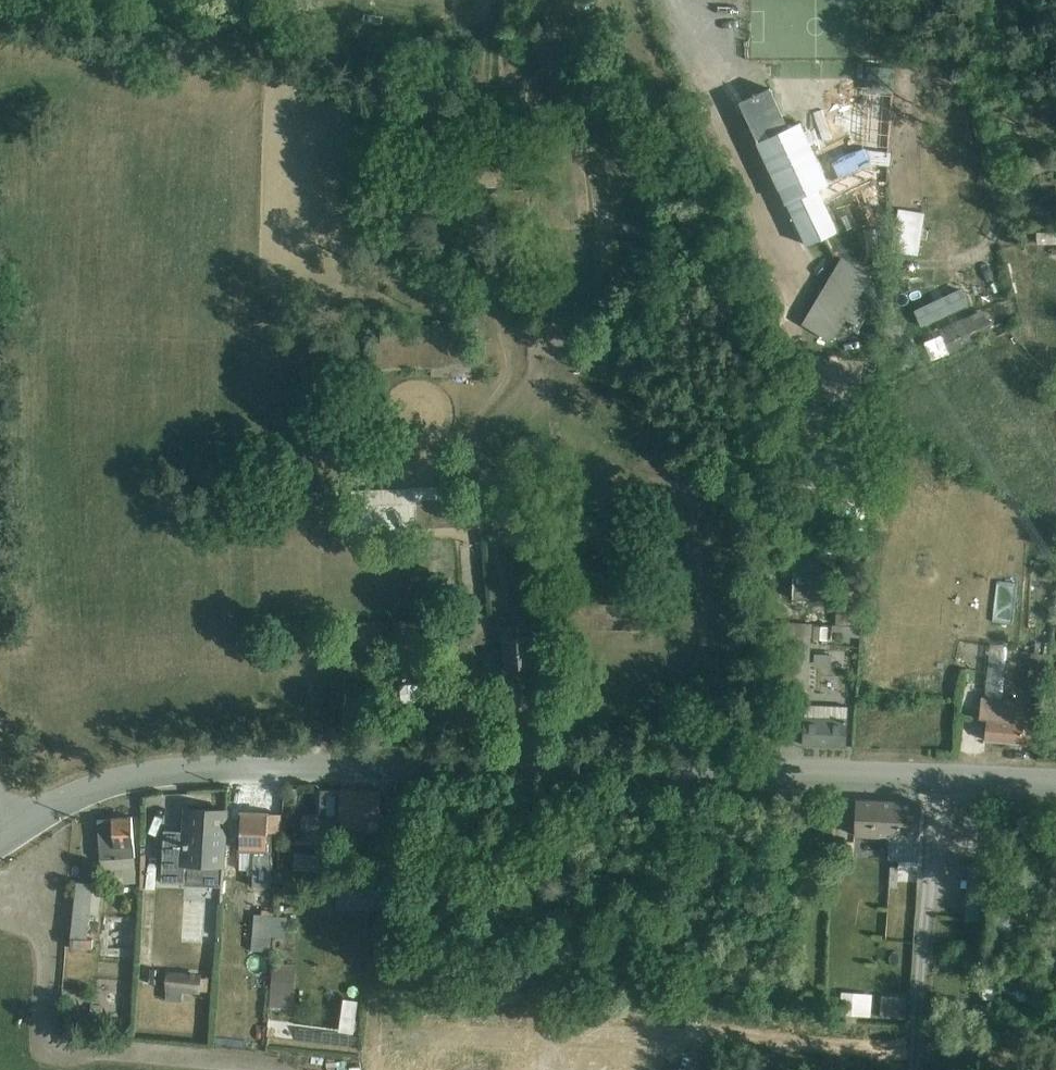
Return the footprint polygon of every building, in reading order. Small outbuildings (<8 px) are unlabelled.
[(839,191),(883,169),(876,153),(891,146),(896,98),(894,98),(897,0),(876,0),(864,148),(833,162),(840,176),(833,180),(839,191)] [(770,88),(741,102),(758,140),(753,143),(766,170),(813,148),(801,122),(789,128),(770,88)] [(817,147),(813,148),(766,170),(783,208),(834,185),(817,147)] [(899,208),(891,251),(917,256),(924,212),(899,208)] [(861,297),(874,275),(842,256),(803,323),(833,341),(847,318),(857,324),(870,304),(861,297)] [(776,309),(785,304),(775,282),(766,286),(776,309)] [(911,307),(917,326),(967,309),(961,290),(911,307)] [(932,360),(992,333),(985,316),(976,321),(973,315),(940,329),(942,334),(924,343),(932,360)] [(367,342),(368,370),(432,367),(432,377),(473,375),(471,337),(454,337),(452,325),(381,329),(382,342),(367,342)] [(481,526),(480,487),(347,490),(347,527),(481,526)] [(796,506),(793,598),(825,599),(826,567),(836,568),(837,555),(826,555),(827,535),(844,535),(844,507),(796,506)] [(994,581),(992,620),(1012,622),(1014,582),(994,581)] [(836,603),(836,625),(860,624),(860,603),(840,603),(836,603)] [(488,615),(357,623),(359,645),(462,639),(462,641),(463,641),(463,644),(490,642),(488,615)] [(787,622),(781,687),(808,689),(814,625),(787,622)] [(520,635),(520,624),(503,626),(506,667),(520,666),(523,669),(530,669),(532,665),(536,665),(533,633),(520,635)] [(812,649),(811,668),(829,669),(830,650),(812,649)] [(986,740),(1038,745),(1050,654),(1032,652),(1025,700),(982,696),(980,718),(988,719),(986,740)] [(820,678),(817,690),(833,695),(837,682),(820,678)] [(803,744),(847,746),(848,718),(832,718),(832,711),(820,710),(819,717),(805,716),(804,726),(798,725),(797,736),(804,736),(803,744)] [(353,831),(379,833),(380,791),(341,790),(341,791),(324,790),(322,819),(339,820),(339,833),(352,834),(353,831)] [(889,859),(919,861),(922,804),(857,801),(856,836),(890,838),(889,859)] [(254,888),(271,888),(272,832),(280,832),(282,811),(269,810),(269,813),(242,812),(240,870),(249,870),(248,876),(255,876),(254,888)] [(184,886),(223,886),(227,812),(188,811),(187,832),(165,830),(163,882),(184,884),(184,886)] [(116,884),(136,883),(132,817),(98,819),(102,872),(115,871),(116,884)] [(980,922),(984,864),(972,863),(971,875),(967,875),(964,921),(980,922)] [(338,884),(337,909),(375,910),(376,873),(353,873),(352,885),(338,884)] [(989,894),(1016,895),(1017,874),(991,873),(989,894)] [(102,884),(76,881),(70,948),(93,949),(93,939),(88,939),(91,913),(99,914),(102,884)] [(274,915),(254,913),(251,950),(271,952),(272,936),(274,915)] [(288,916),(274,915),(272,936),(286,937),(288,916)] [(293,971),(273,969),(271,992),(292,994),(293,971)] [(203,973),(166,971),(164,999),(182,1001),(183,993),(201,994),(203,973)] [(873,994),(842,992),(840,1014),(871,1017),(873,994)] [(907,997),(881,995),(880,1017),(907,1018),(907,997)] [(359,1000),(344,998),(339,1031),(354,1033),(359,1000)]
